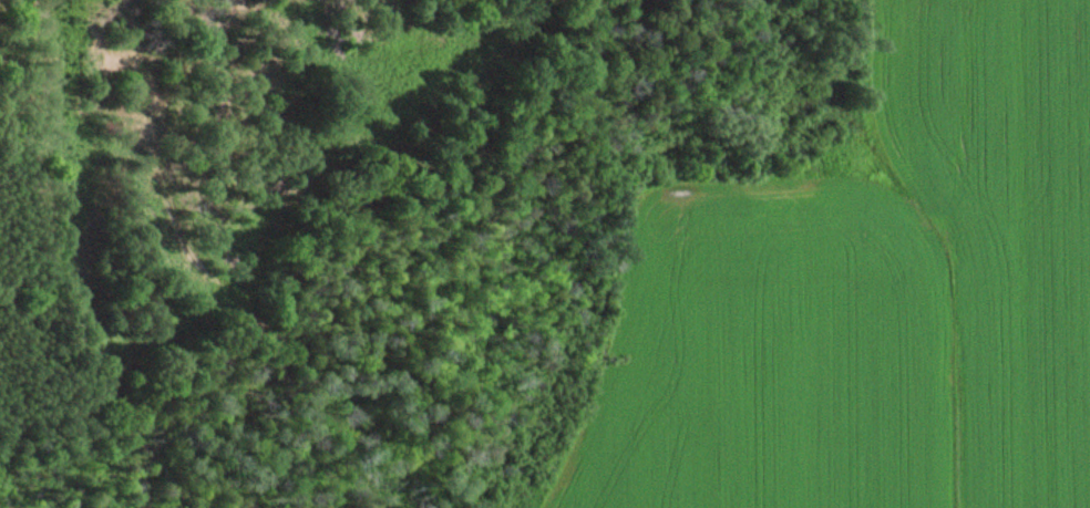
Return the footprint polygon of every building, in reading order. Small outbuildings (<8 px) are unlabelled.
[(105,130),(120,130),(120,121),(105,121),(105,130)]
